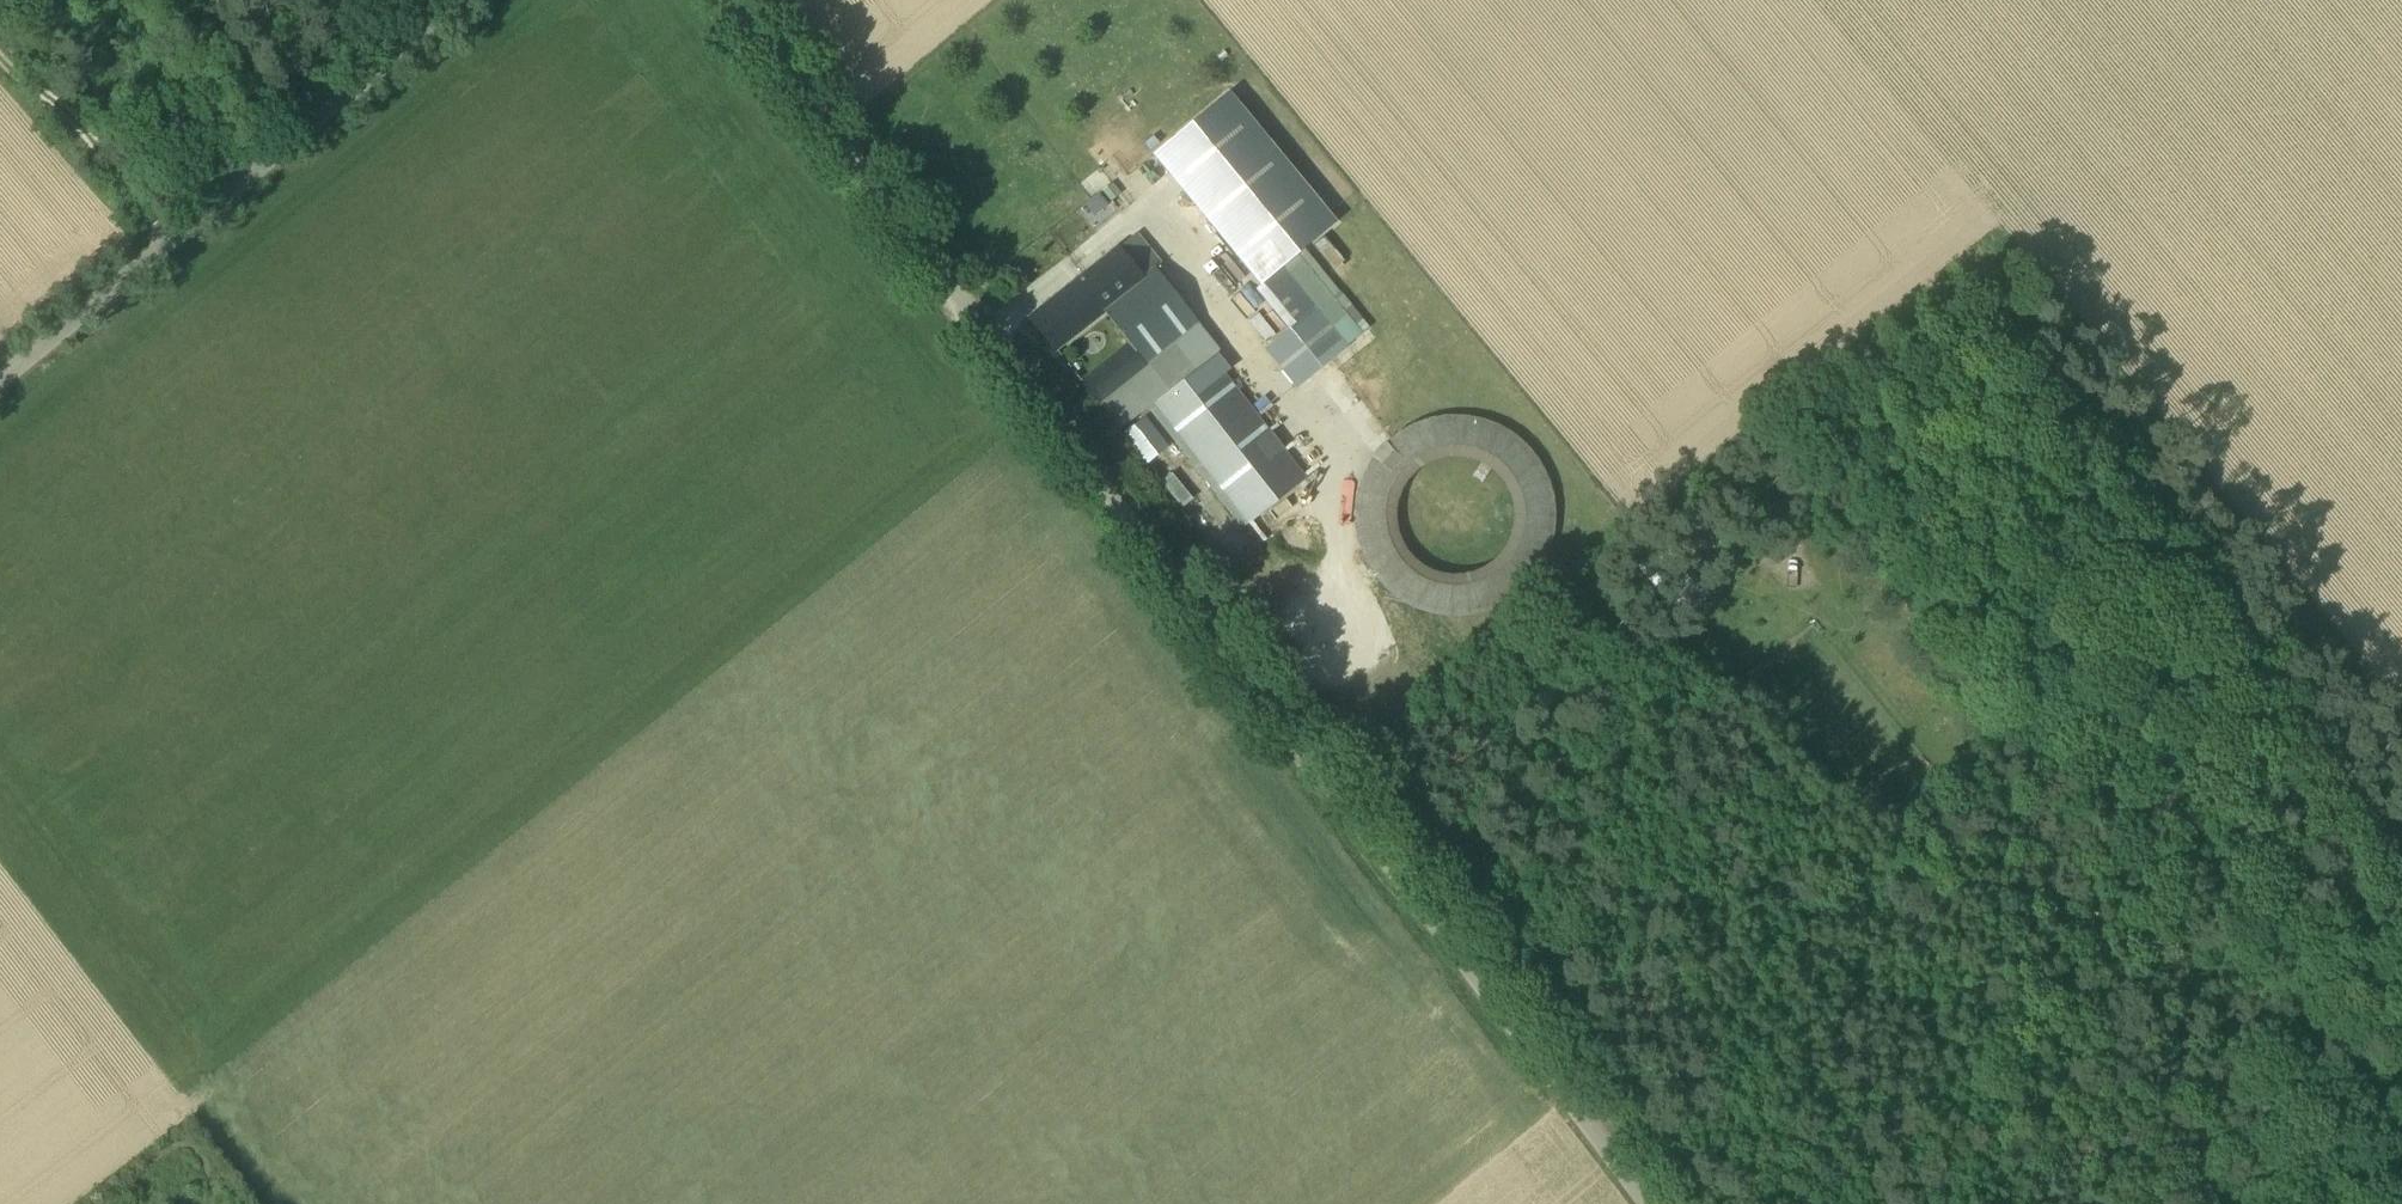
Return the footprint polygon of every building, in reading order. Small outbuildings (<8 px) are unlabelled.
[(1260,285),(1282,268),(1337,222),(1230,92),(1153,155),(1260,285)] [(1082,384),(1098,404),(1099,402),(1199,324),(1156,271),(1162,266),(1139,237),(1138,235),(1082,280),(1081,279),(1031,319),(1056,351),(1104,312),(1122,334),(1130,345),(1082,384)] [(1260,285),(1257,288),(1290,329),(1265,349),(1297,388),(1362,335),(1300,259),(1284,271),(1282,268),(1260,285)] [(1218,355),(1219,354),(1218,353),(1220,352),(1199,324),(1099,402),(1120,429),(1121,429),(1148,408),(1149,409),(1156,404),(1205,365),(1198,357),(1211,347),(1218,355)] [(1249,524),(1306,480),(1254,413),(1224,375),(1212,360),(1218,355),(1211,347),(1198,357),(1205,365),(1156,404),(1249,524)] [(1544,558),(1547,550),(1550,542),(1552,533),(1553,525),(1553,516),(1553,507),(1552,498),(1550,490),(1547,481),(1544,473),(1540,466),(1535,458),(1530,451),(1524,445),(1518,439),(1511,433),(1503,429),(1495,425),(1487,421),(1479,419),(1470,417),(1462,416),(1453,415),(1444,416),(1436,417),(1427,419),(1419,421),(1411,425),(1403,429),(1395,433),(1388,439),(1382,445),(1376,451),(1371,458),(1366,466),(1362,473),(1359,481),(1356,490),(1354,498),(1353,507),(1353,516),(1353,525),(1354,533),(1356,542),(1359,550),(1362,558),(1366,566),(1371,573),(1376,580),(1382,587),(1388,593),(1395,598),(1403,603),(1411,607),(1419,610),(1427,613),(1436,615),(1444,616),(1453,616),(1462,616),(1470,615),(1479,613),(1487,610),(1495,607),(1503,603),(1511,598),(1518,593),(1524,587),(1530,580),(1535,573),(1540,566),(1544,558)]
